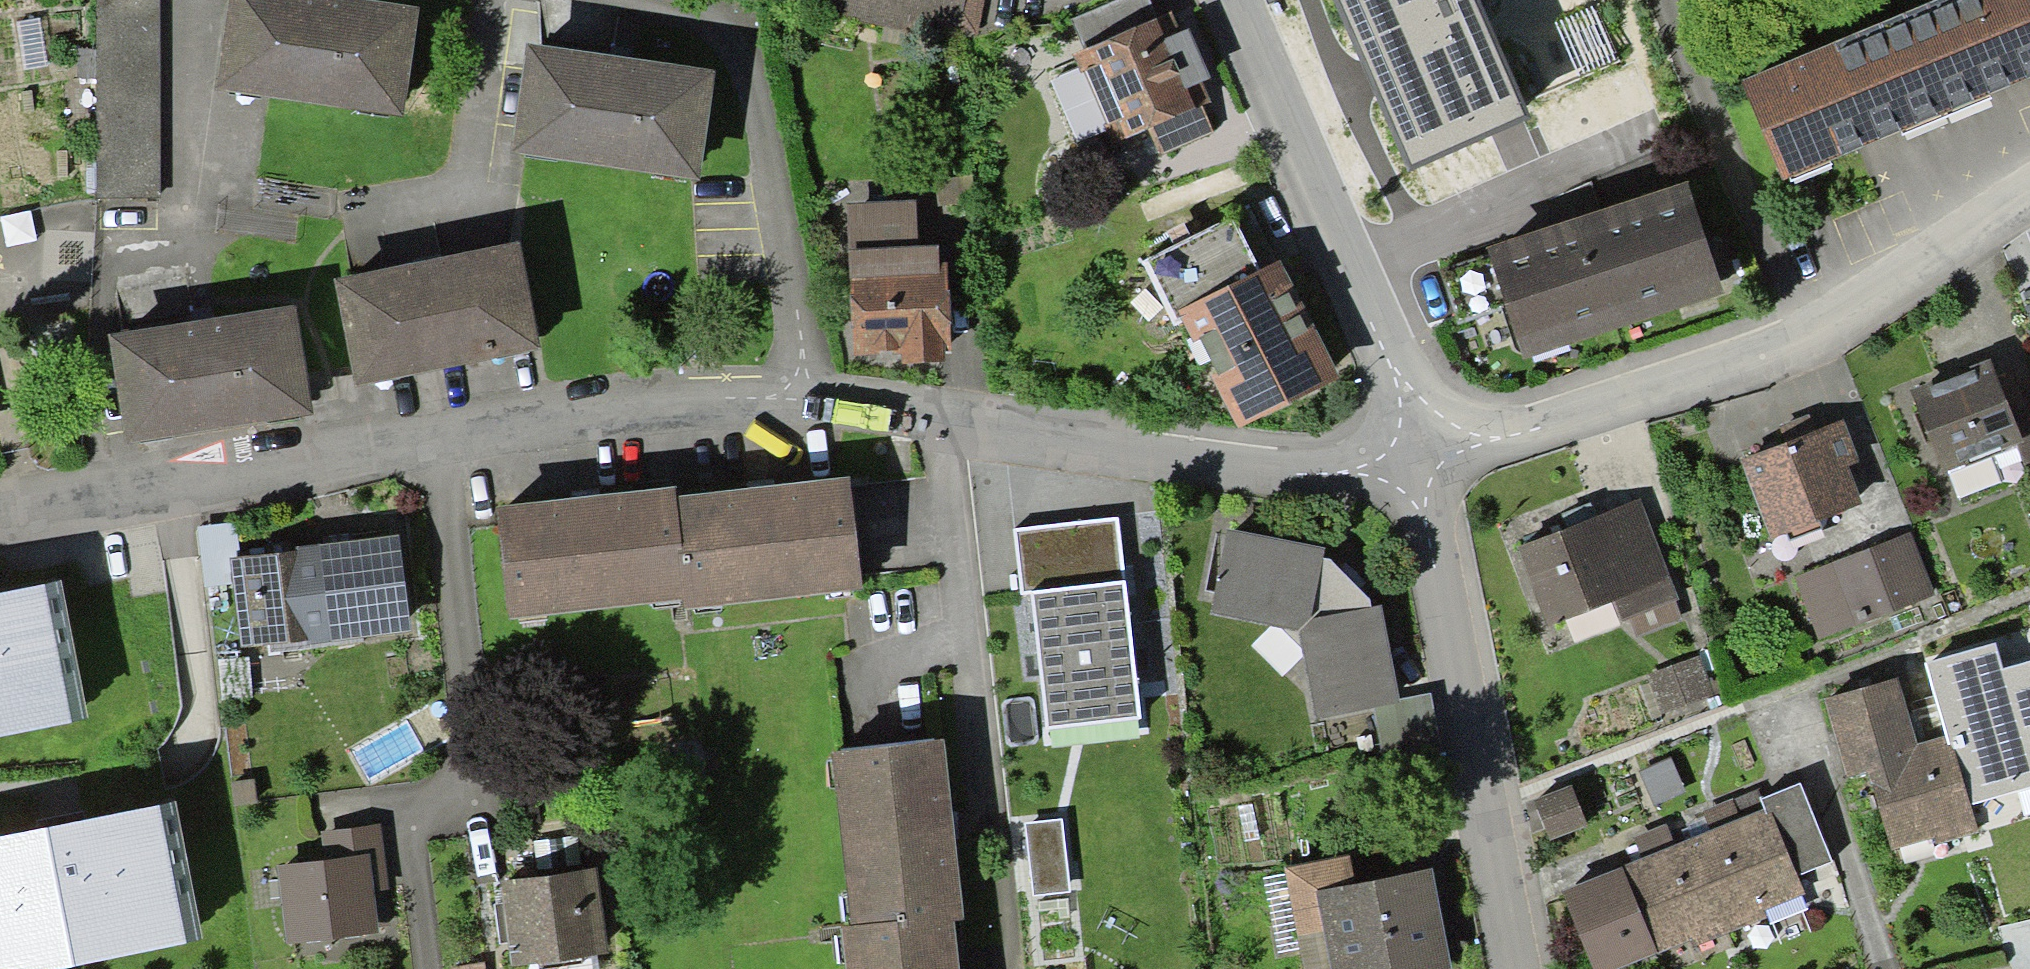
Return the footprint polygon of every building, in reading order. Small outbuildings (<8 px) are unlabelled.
[(97,49),(97,78),(96,198),(159,199),(160,0),(98,0),(97,49)] [(404,116),(419,9),(358,0),(230,0),(216,89),(404,116)] [(956,43),(977,38),(985,0),(788,0),(788,1),(956,43)] [(1157,17),(1150,0),(1116,0),(1073,19),(1086,48),(1157,17)] [(1410,170),(1531,117),(1481,0),(1336,0),(1410,170)] [(1907,11),(1948,110),(2029,77),(2029,0),(1933,0),(1907,11)] [(1202,106),(1211,103),(1202,82),(1210,78),(1189,28),(1181,31),(1172,11),(1157,17),(1086,48),(1071,54),(1080,74),(1084,72),(1106,123),(1103,124),(1112,145),(1153,128),(1202,106)] [(1783,180),(1948,110),(1907,11),(1742,80),(1783,180)] [(41,19),(17,22),(24,71),(48,68),(41,19)] [(527,43),(511,150),(699,179),(716,70),(527,43)] [(97,78),(97,49),(80,49),(79,78),(97,78)] [(1214,132),(1202,106),(1153,128),(1165,154),(1214,132)] [(1489,247),(1526,357),(1723,292),(1686,182),(1489,247)] [(903,364),(946,362),(946,354),(950,354),(946,264),(939,264),(938,247),(917,248),(915,203),(850,206),(856,355),(902,353),(903,364)] [(1262,270),(1234,217),(1144,263),(1175,326),(1184,322),(1179,311),(1262,270)] [(355,385),(541,348),(519,241),(334,277),(355,385)] [(1239,428),(1339,380),(1282,261),(1262,270),(1179,311),(1184,322),(1194,342),(1200,340),(1217,375),(1212,378),(1239,428)] [(109,336),(126,442),(313,414),(296,305),(109,336)] [(1943,472),(2016,444),(2024,466),(2029,463),(2029,393),(2021,396),(2012,373),(1998,379),(1990,358),(1910,389),(1943,472)] [(1740,459),(1771,538),(1786,532),(1818,519),(1862,503),(1847,465),(1858,461),(1842,419),(1740,459)] [(676,551),(681,599),(682,609),(862,589),(850,477),(675,496),(681,551),(676,551)] [(681,551),(675,496),(674,488),(496,507),(509,618),(681,599),(676,551),(681,551)] [(1518,547),(1549,627),(1612,603),(1620,624),(1630,620),(1676,603),(1680,601),(1641,500),(1518,547)] [(1118,518),(1014,530),(1021,594),(1031,593),(1046,728),(1141,717),(1118,518)] [(1822,528),(1818,519),(1786,532),(1790,542),(1822,528)] [(1401,703),(1400,699),(1382,607),(1372,608),(1370,600),(1331,559),(1323,559),(1325,548),(1229,530),(1213,614),(1282,628),(1302,648),(1317,720),(1373,709),(1401,703)] [(1794,576),(1818,640),(1935,595),(1910,531),(1794,576)] [(242,650),(411,630),(399,535),(297,547),(298,550),(231,558),(242,650)] [(72,723),(45,584),(0,593),(0,737),(72,723)] [(1683,621),(1676,603),(1630,620),(1636,638),(1683,621)] [(1953,747),(1971,805),(2029,787),(2029,662),(2003,669),(1995,643),(1925,663),(1945,736),(1949,748),(1953,747)] [(1697,656),(1649,674),(1664,712),(1712,693),(1697,656)] [(1897,678),(1825,699),(1848,778),(1867,772),(1891,850),(1931,838),(1934,846),(1979,832),(1971,805),(1953,747),(1949,748),(1945,736),(1917,744),(1897,678)] [(1431,693),(1400,699),(1401,703),(1373,709),(1385,767),(1444,755),(1431,693)] [(903,927),(955,922),(965,921),(945,740),(831,752),(850,926),(902,920),(903,927)] [(1685,790),(1671,757),(1640,770),(1654,803),(1685,790)] [(1571,783),(1534,796),(1549,838),(1586,824),(1571,783)] [(1761,800),(1764,808),(1766,813),(1771,811),(1797,877),(1832,863),(1800,784),(1761,800)] [(1703,812),(1711,830),(1740,818),(1732,799),(1703,812)] [(188,943),(160,805),(0,836),(0,968),(59,968),(188,943)] [(1711,830),(1695,836),(1733,931),(1768,917),(1765,910),(1804,894),(1797,877),(1771,811),(1766,813),(1764,808),(1740,818),(1711,830)] [(1033,896),(1070,892),(1062,820),(1025,824),(1033,896)] [(287,943),(379,932),(379,928),(391,927),(386,891),(390,890),(381,824),(321,831),(325,859),(277,865),(287,943)] [(1643,857),(1674,845),(1666,825),(1635,837),(1643,857)] [(1695,836),(1674,845),(1643,857),(1562,891),(1594,968),(1617,968),(1658,952),(1659,954),(1692,940),(1695,947),(1733,931),(1695,836)] [(1433,870),(1354,884),(1349,857),(1284,869),(1303,968),(1451,968),(1433,870)] [(511,967),(607,954),(596,868),(499,881),(502,903),(508,942),(511,967)] [(508,942),(502,903),(493,905),(500,944),(508,942)] [(850,926),(841,927),(846,968),(960,968),(955,922),(903,927),(902,920),(850,926)]
